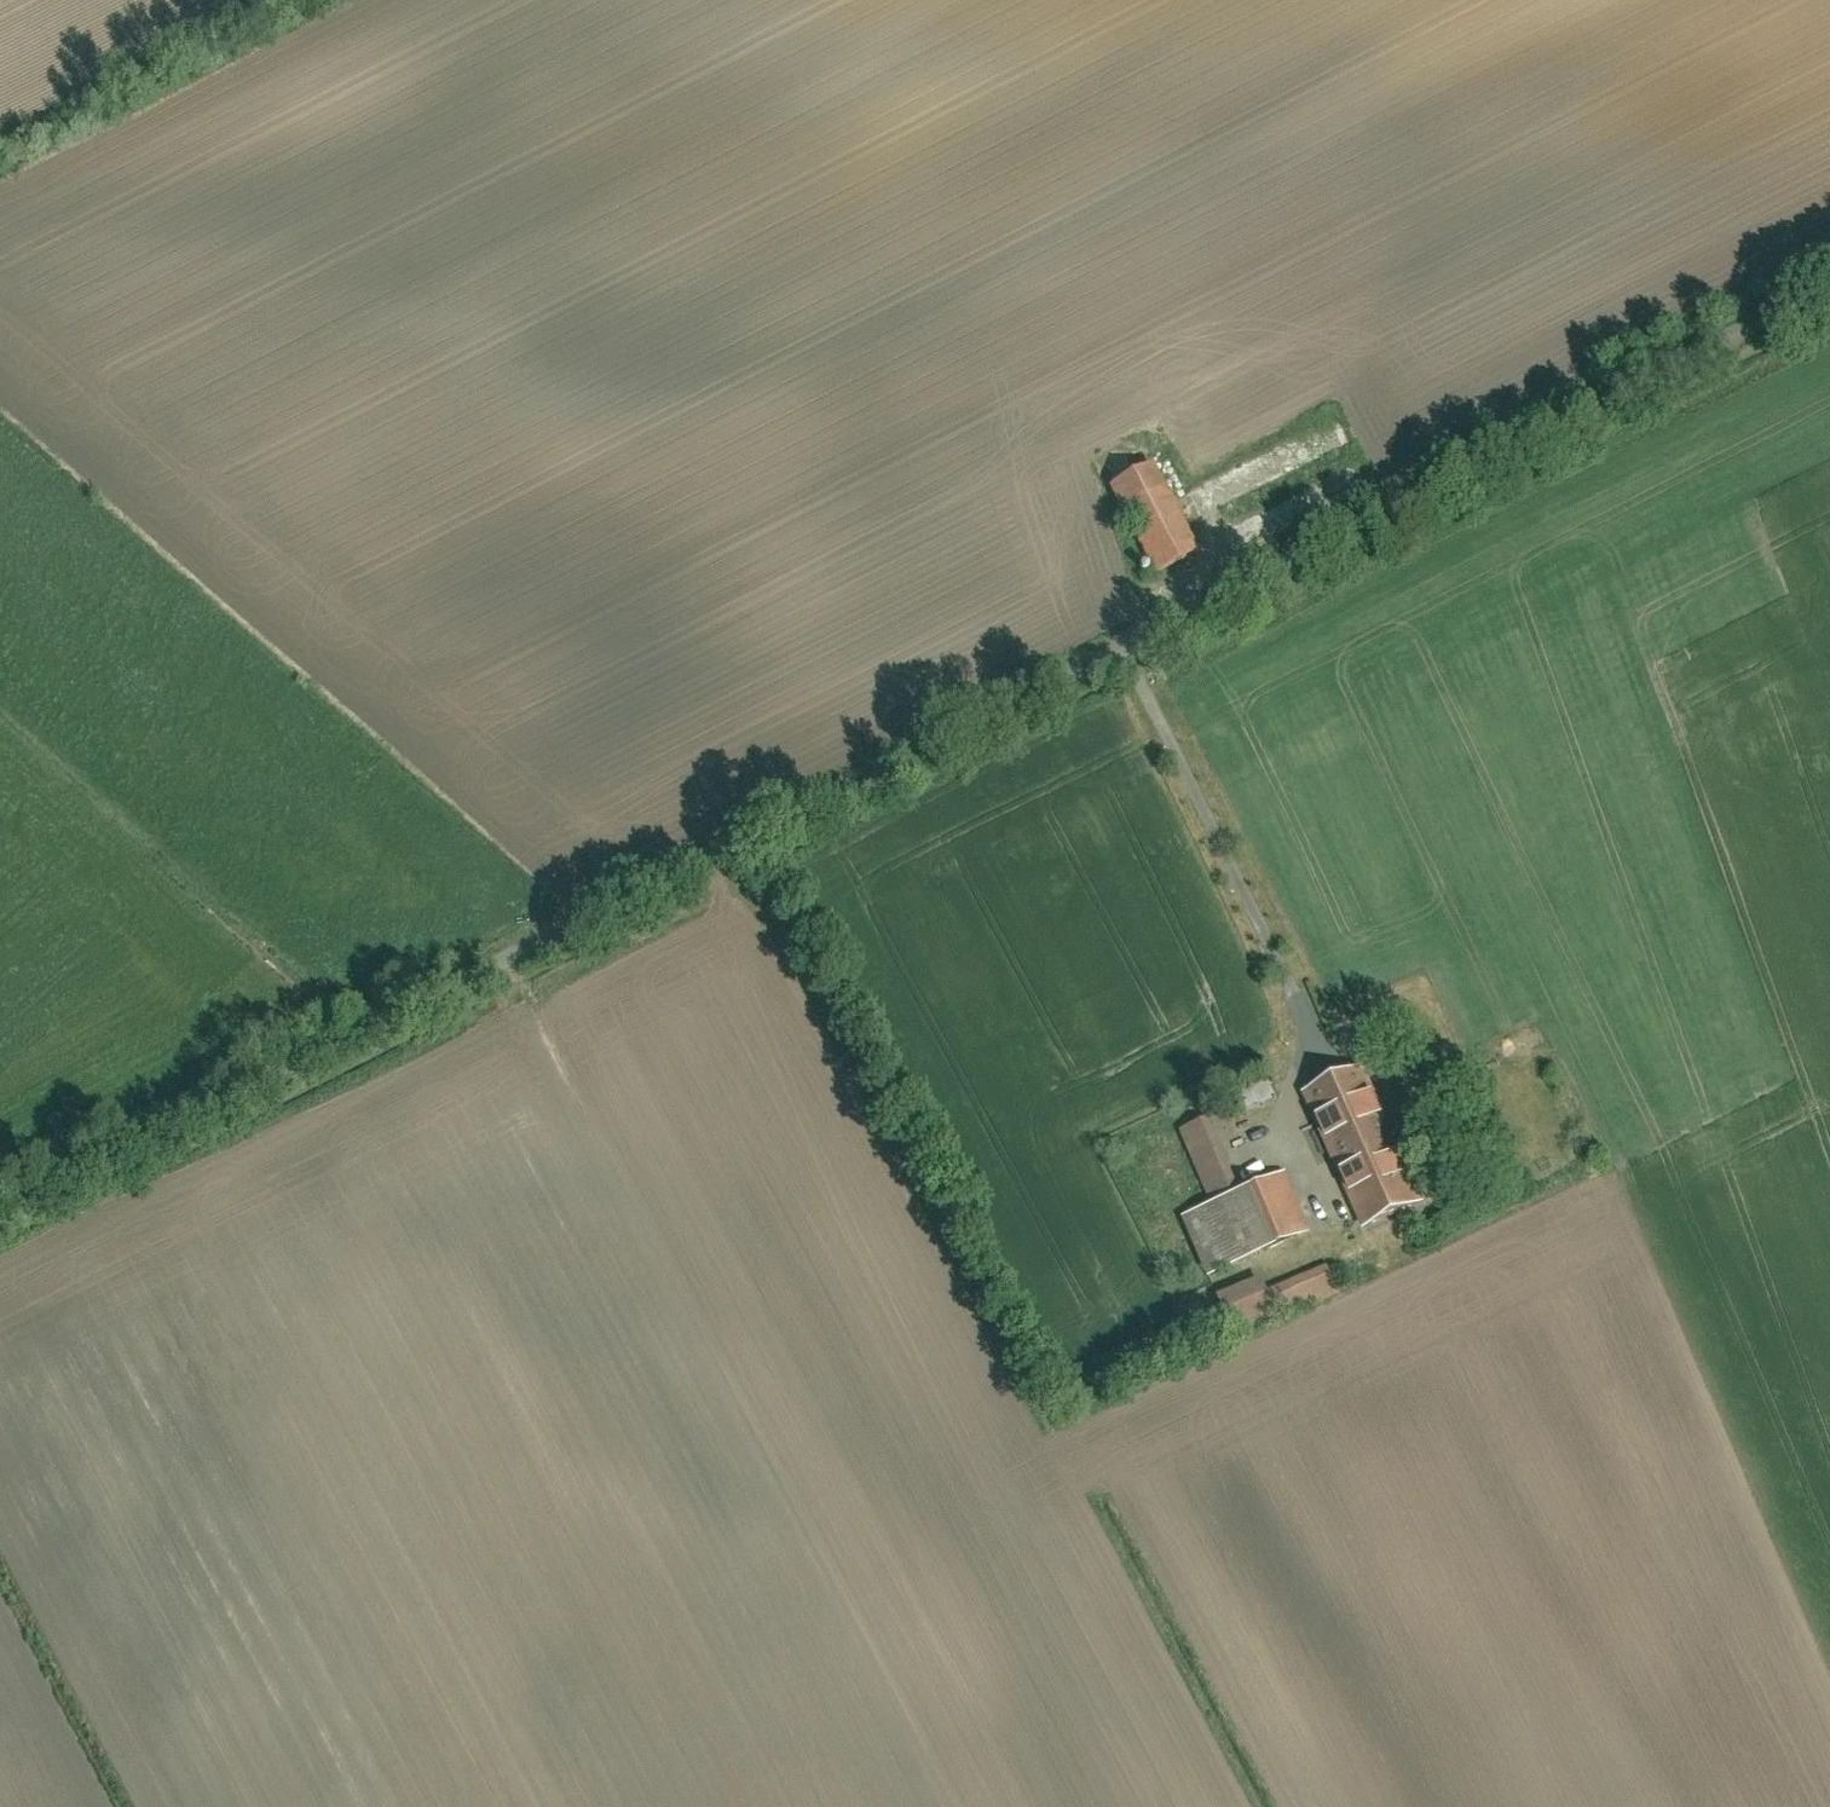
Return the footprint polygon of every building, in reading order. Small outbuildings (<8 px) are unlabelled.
[(1202,547),(1155,457),(1110,480),(1156,571),(1202,547)] [(1366,1060),(1303,1088),(1364,1225),(1428,1197),(1366,1060)] [(1241,1187),(1207,1112),(1176,1127),(1210,1200),(1241,1187)] [(1210,1200),(1182,1212),(1208,1273),(1313,1228),(1287,1167),(1241,1187),(1210,1200)] [(1262,1271),(1217,1290),(1236,1337),(1343,1293),(1330,1261),(1268,1286),(1262,1271)]
